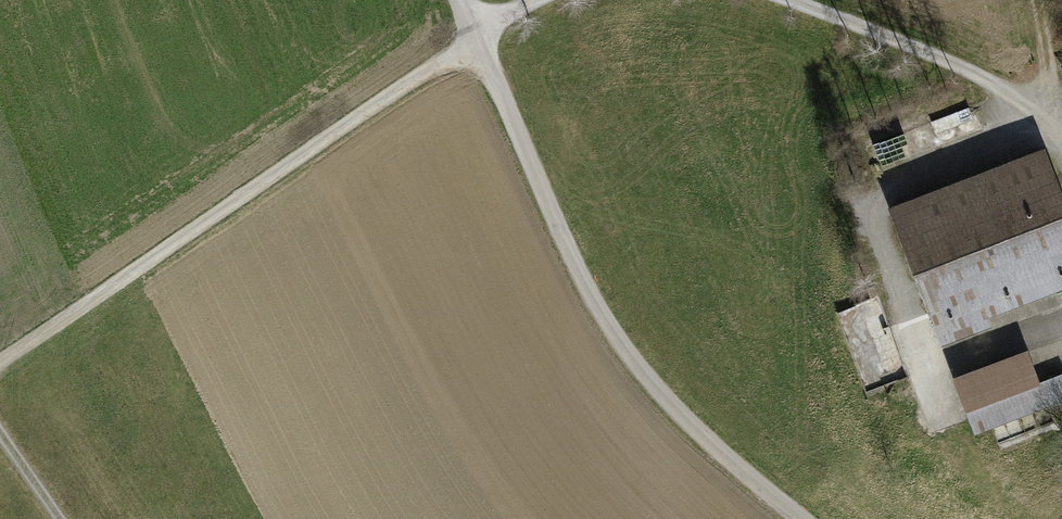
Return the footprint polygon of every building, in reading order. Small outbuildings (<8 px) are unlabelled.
[(885,202),(940,346),(989,327),(986,319),(1061,290),(1061,191),(1043,141),(885,202)] [(953,378),(972,433),(1061,401),(1061,376),(1041,383),(1029,351),(953,378)]
